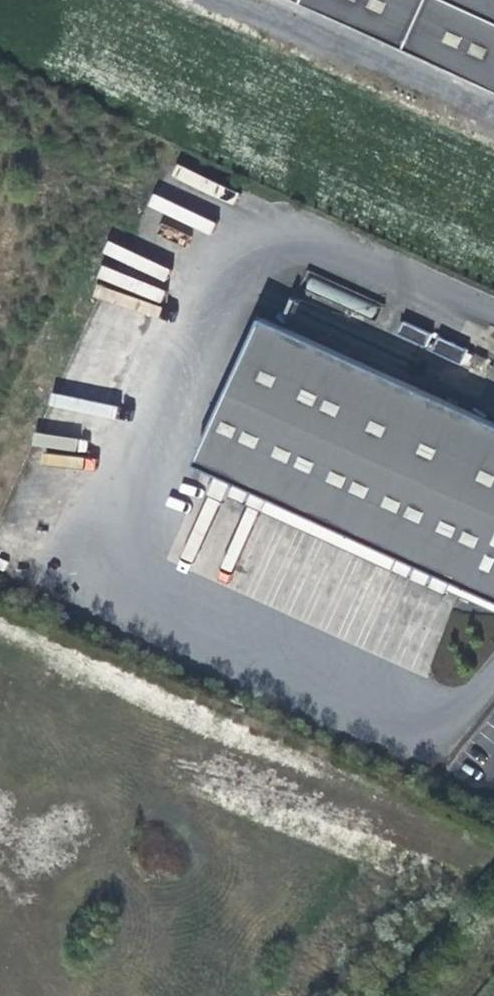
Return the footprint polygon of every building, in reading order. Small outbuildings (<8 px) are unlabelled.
[(493,102),(493,0),(270,0),(493,102)] [(493,619),(493,440),(253,330),(185,478),(205,487),(221,494),(223,495),(239,503),(242,504),(257,511),(388,571),(404,578),(406,579),(422,586),(425,587),(440,595),(493,619)] [(415,359),(421,347),(393,333),(388,346),(415,359)] [(455,378),(461,364),(428,349),(422,363),(455,378)] [(475,372),(465,367),(460,379),(470,383),(475,372)] [(212,513),(221,494),(205,487),(197,506),(212,513)] [(234,514),(239,503),(223,495),(218,507),(234,514)] [(257,511),(242,504),(237,515),(252,522),(257,511)] [(404,578),(388,571),(382,582),(398,590),(404,578)] [(416,598),(422,586),(406,579),(401,591),(416,598)] [(435,606),(440,595),(425,587),(419,599),(435,606)]
